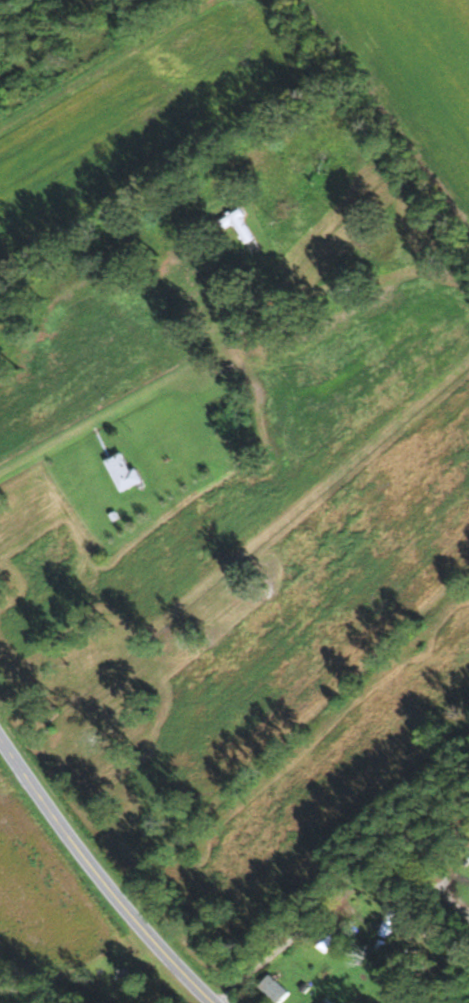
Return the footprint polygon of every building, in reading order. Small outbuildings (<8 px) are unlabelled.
[(231,224),(244,243),(255,236),(235,207),(217,220),(223,229),(231,224)] [(122,492),(138,482),(118,451),(103,461),(122,492)] [(388,938),(397,911),(388,908),(379,935),(388,938)] [(326,953),(338,941),(327,931),(315,943),(326,953)] [(275,1002),(280,1002),(289,993),(270,974),(258,986),(275,1002)]
